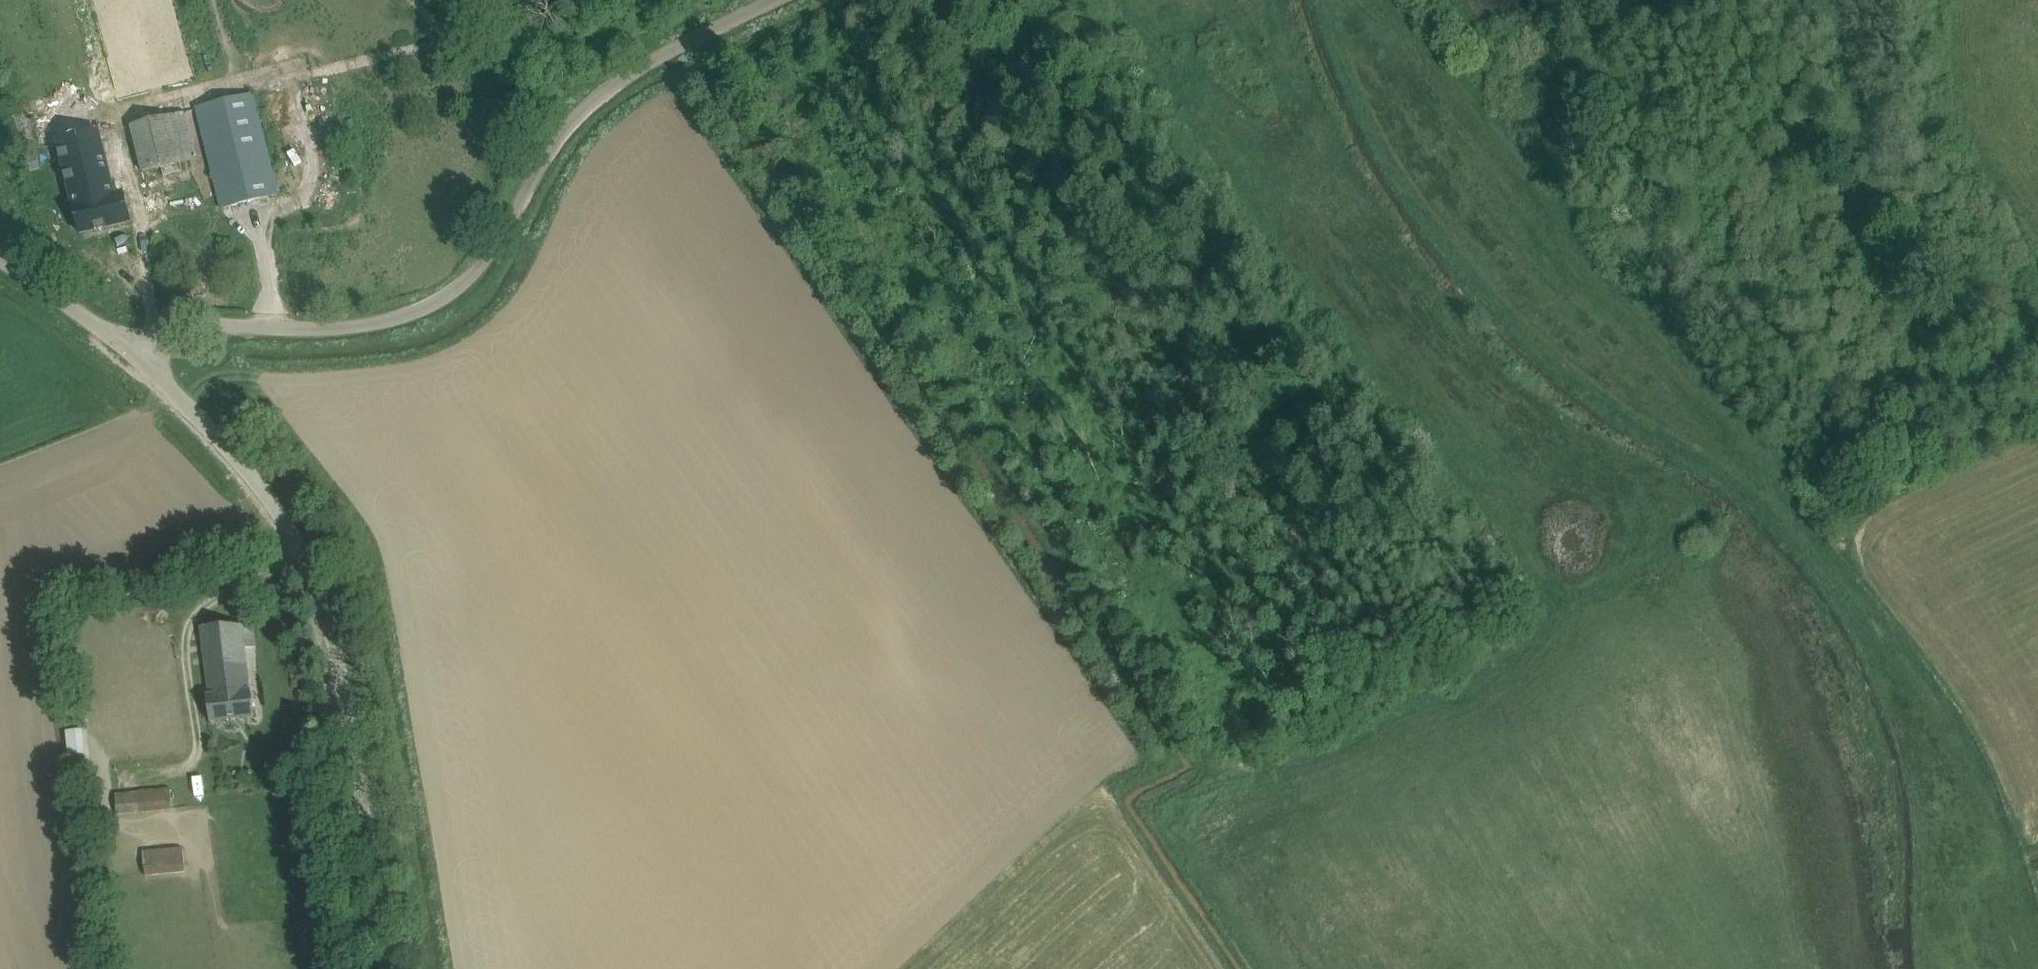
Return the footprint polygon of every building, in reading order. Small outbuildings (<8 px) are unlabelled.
[(278,194),(252,93),(197,108),(222,208),(278,194)] [(197,158),(185,111),(131,125),(144,172),(197,158)] [(130,222),(132,221),(126,194),(115,196),(101,135),(101,134),(84,138),(83,137),(78,138),(78,139),(61,143),(61,144),(75,205),(81,233),(130,222)] [(36,150),(26,152),(30,171),(40,169),(36,150)] [(253,624),(202,630),(209,694),(206,696),(209,722),(255,717),(251,690),(250,690),(245,647),(256,646),(253,624)] [(83,754),(83,730),(67,730),(68,755),(83,754)] [(170,789),(116,794),(117,813),(171,809),(170,789)] [(185,871),(183,848),(145,851),(147,875),(185,871)]
